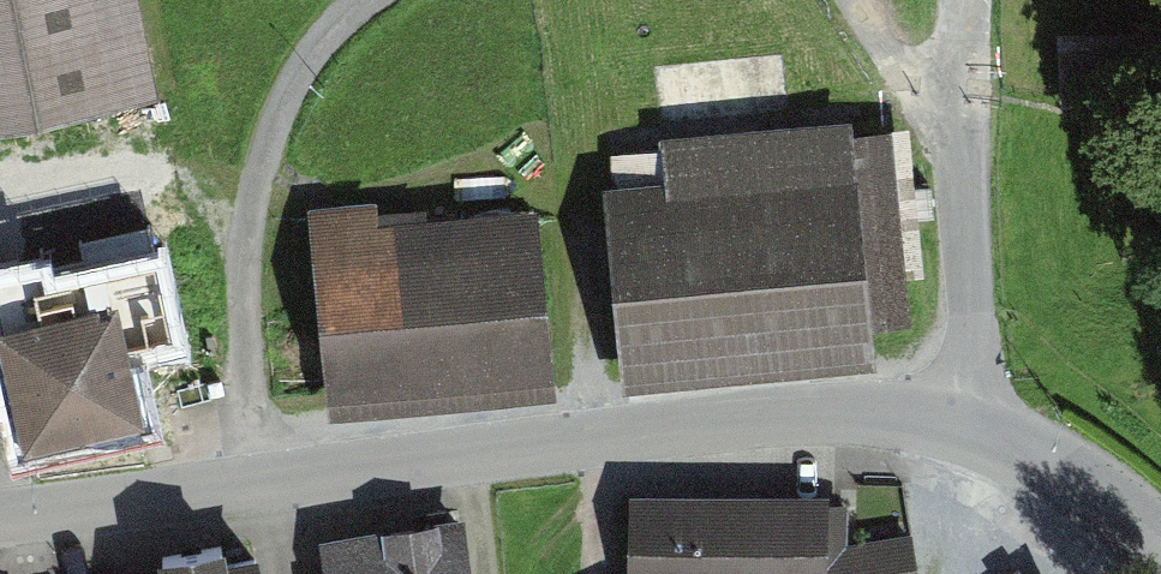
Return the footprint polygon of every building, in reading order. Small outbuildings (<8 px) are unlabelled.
[(120,71),(107,0),(0,0),(0,94),(120,71)] [(618,209),(627,336),(867,319),(857,187),(696,199),(691,134),(622,139),(628,209),(618,209)] [(309,203),(326,382),(554,361),(539,201),(378,215),(377,196),(309,203)] [(5,313),(26,422),(138,400),(113,264),(39,278),(44,306),(5,313)] [(912,536),(847,543),(847,509),(826,509),(826,497),(630,496),(630,573),(919,573),(912,536)] [(307,573),(471,573),(463,510),(446,512),(445,497),(414,500),(416,518),(327,528),(332,569),(307,572),(307,573)] [(256,550),(223,556),(218,534),(163,545),(166,562),(143,566),(144,573),(260,573),(256,550)]
